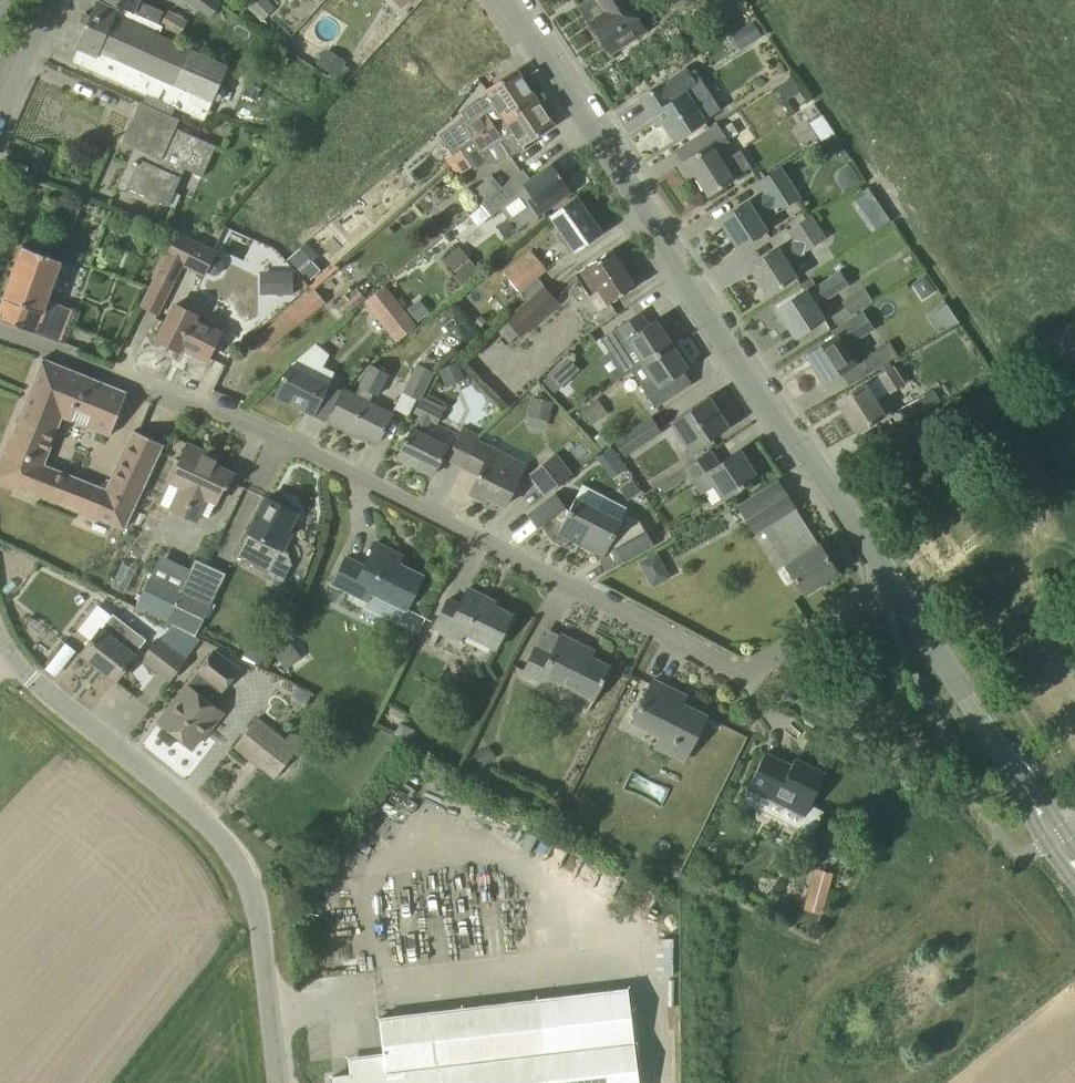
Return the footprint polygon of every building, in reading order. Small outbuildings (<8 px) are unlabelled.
[(162,11),(139,0),(106,0),(157,23),(162,11)] [(210,16),(222,3),(217,0),(189,0),(210,16)] [(471,72),(508,47),(477,0),(442,0),(429,9),(471,72)] [(628,0),(586,0),(578,5),(589,21),(588,21),(589,23),(588,27),(595,38),(599,39),(600,41),(601,40),(609,53),(628,41),(646,29),(628,0)] [(226,64),(116,14),(118,9),(98,1),(90,17),(86,15),(87,12),(85,11),(77,31),(78,32),(79,29),(84,31),(76,48),(79,49),(73,61),(201,118),(210,97),(216,100),(221,89),(216,86),(226,64)] [(167,8),(159,24),(162,25),(179,35),(187,20),(167,8)] [(752,21),(742,28),(751,42),(762,36),(752,21)] [(326,47),(316,63),(337,76),(344,63),(347,59),(326,47)] [(705,119),(687,94),(699,86),(687,67),(641,97),(653,115),(658,111),(676,138),(705,119)] [(469,123),(467,124),(465,126),(472,137),(475,136),(534,94),(517,69),(490,87),(492,91),(461,111),(469,123)] [(792,76),(781,83),(791,98),(801,91),(792,76)] [(500,139),(510,153),(512,156),(526,147),(524,144),(553,124),(534,94),(475,136),(484,150),(500,139)] [(202,175),(216,145),(176,127),(180,118),(140,101),(122,141),(144,150),(140,159),(130,154),(115,187),(125,192),(128,186),(167,204),(184,167),(202,175)] [(811,122),(823,138),(833,130),(821,114),(811,122)] [(722,161),(715,150),(728,141),(716,125),(695,138),(702,149),(682,162),(691,175),(694,173),(708,194),(752,166),(740,149),(722,161)] [(484,150),(475,136),(472,137),(459,146),(472,167),(472,168),(489,157),(494,164),(510,153),(500,139),(484,150)] [(28,158),(39,163),(45,150),(34,145),(28,158)] [(458,175),(461,174),(472,167),(459,146),(445,154),(458,175)] [(567,185),(552,163),(531,178),(524,168),(502,186),(482,203),(492,215),(501,208),(507,218),(497,226),(507,239),(517,232),(515,229),(538,214),(539,215),(572,192),(567,185)] [(777,210),(801,195),(783,167),(759,183),(766,194),(749,205),(747,202),(720,219),(738,247),(766,229),(757,216),(774,206),(777,210)] [(571,253),(600,231),(576,198),(551,214),(563,230),(558,233),(571,253)] [(787,264),(825,240),(812,219),(790,233),(796,241),(780,252),(778,249),(750,266),(768,294),(796,275),(787,264)] [(178,234),(168,254),(183,262),(204,272),(214,251),(178,234)] [(329,241),(322,247),(331,257),(342,247),(337,241),(329,241)] [(63,284),(54,281),(61,261),(22,245),(0,308),(0,319),(60,342),(73,308),(47,298),(49,290),(59,294),(63,284)] [(480,271),(459,246),(442,260),(462,286),(480,271)] [(520,290),(546,267),(530,249),(504,271),(520,290)] [(611,302),(635,286),(612,250),(575,272),(590,297),(602,289),(611,302)] [(814,306),(848,283),(840,271),(809,292),(807,290),(777,309),(796,337),(823,319),(814,306)] [(277,294),(292,294),(292,272),(277,272),(277,294)] [(923,299),(936,291),(925,275),(912,283),(923,299)] [(152,283),(141,305),(158,313),(169,291),(152,283)] [(520,336),(559,301),(544,284),(505,318),(520,336)] [(397,341),(417,325),(385,285),(365,301),(397,341)] [(358,288),(337,304),(337,305),(342,311),(345,314),(366,298),(358,288)] [(849,314),(873,300),(865,288),(842,301),(849,314)] [(419,298),(407,308),(418,321),(430,311),(419,298)] [(300,299),(276,318),(288,331),(311,312),(300,299)] [(938,330),(957,321),(948,302),(929,312),(938,330)] [(206,359),(218,332),(192,319),(193,316),(172,305),(157,338),(179,349),(181,346),(206,359)] [(833,335),(807,354),(825,383),(854,364),(841,345),(849,340),(852,343),(873,327),(869,319),(875,315),(867,305),(853,313),(855,316),(831,332),(833,335)] [(623,376),(630,371),(672,344),(662,328),(658,331),(651,322),(649,324),(641,312),(599,338),(623,376)] [(872,371),(898,355),(889,340),(863,357),(872,371)] [(275,396),(313,415),(333,371),(322,365),(329,353),(315,343),(289,364),(275,396)] [(655,407),(692,383),(678,361),(682,358),(672,344),(630,371),(655,407)] [(433,371),(438,362),(425,355),(420,364),(416,362),(402,390),(419,399),(420,399),(434,371),(433,371)] [(127,393),(42,358),(0,464),(0,479),(129,528),(163,443),(134,430),(110,488),(56,468),(45,464),(64,416),(108,434),(127,393)] [(457,360),(438,369),(446,387),(465,378),(457,360)] [(378,394),(389,372),(370,362),(354,394),(343,389),(328,422),(350,433),(352,430),(377,443),(391,413),(368,401),(373,391),(378,394)] [(881,396),(904,380),(894,365),(870,381),(881,396)] [(555,369),(543,380),(554,392),(566,381),(555,369)] [(857,431),(885,413),(865,384),(838,402),(857,431)] [(906,422),(931,408),(924,395),(899,408),(906,422)] [(689,453),(729,426),(709,396),(669,422),(689,453)] [(532,397),(528,416),(529,416),(547,420),(549,421),(554,401),(532,397)] [(597,398),(580,409),(590,425),(608,414),(597,398)] [(417,414),(397,457),(433,475),(446,447),(423,435),(430,422),(436,425),(444,410),(420,399),(419,399),(413,411),(417,414)] [(624,455),(660,431),(650,414),(613,439),(624,455)] [(464,468),(478,437),(462,429),(448,460),(464,468)] [(477,475),(469,493),(482,500),(485,495),(505,505),(525,461),(478,437),(464,468),(477,475)] [(229,487),(234,473),(209,461),(212,454),(188,443),(174,480),(184,484),(175,509),(195,518),(204,494),(219,500),(225,485),(229,487)] [(604,452),(597,457),(600,462),(608,475),(609,476),(624,466),(612,447),(610,448),(604,452)] [(749,463),(740,449),(719,463),(711,449),(658,484),(663,492),(690,474),(701,492),(714,484),(723,498),(757,476),(756,474),(759,472),(752,461),(749,463)] [(546,493),(573,473),(557,452),(530,473),(546,493)] [(631,479),(619,487),(629,501),(640,493),(631,479)] [(569,510),(565,507),(566,506),(556,493),(528,514),(538,527),(541,525),(553,541),(566,548),(571,539),(580,543),(598,509),(575,498),(569,510)] [(753,529),(767,519),(752,496),(738,506),(753,529)] [(277,556),(269,551),(273,544),(284,549),(293,530),(287,527),(295,511),(266,497),(240,553),(270,569),(277,556)] [(795,508),(796,508),(794,506),(793,507),(793,508),(769,525),(782,546),(776,551),(804,594),(838,572),(819,543),(818,544),(795,508)] [(645,531),(639,520),(624,512),(621,520),(598,509),(580,543),(604,556),(610,544),(616,547),(623,561),(654,544),(646,530),(645,531)] [(423,575),(390,559),(394,551),(376,542),(365,566),(347,557),(334,586),(364,600),(368,590),(408,610),(423,575)] [(650,554),(637,561),(651,587),(664,580),(670,576),(656,551),(650,554)] [(167,619),(183,585),(152,571),(137,605),(167,619)] [(197,632),(212,599),(183,585),(167,619),(197,632)] [(512,614),(486,601),(488,597),(468,587),(460,604),(448,598),(435,626),(448,635),(453,626),(497,648),(512,614)] [(115,681),(145,639),(113,614),(81,654),(115,681)] [(609,665),(577,649),(580,643),(561,633),(552,651),(538,644),(526,669),(542,677),(544,673),(594,698),(609,665)] [(170,681),(188,659),(185,657),(178,652),(158,636),(141,658),(170,681)] [(249,643),(243,652),(244,653),(258,662),(259,662),(266,651),(264,644),(256,640),(249,643)] [(290,641),(273,653),(285,669),(301,657),(290,641)] [(188,684),(174,702),(166,713),(169,715),(162,724),(192,747),(202,733),(205,734),(222,711),(209,701),(218,690),(222,693),(241,668),(214,647),(194,672),(196,673),(188,684)] [(682,764),(707,715),(669,696),(673,689),(653,679),(632,720),(674,740),(666,755),(682,764)] [(285,738),(257,716),(234,744),(275,777),(304,741),(291,731),(285,738)] [(401,724),(396,734),(409,740),(414,730),(401,724)] [(918,744),(928,739),(924,730),(914,735),(918,744)] [(489,746),(475,754),(482,766),(496,757),(489,746)] [(791,766),(765,752),(747,789),(762,797),(763,793),(775,799),(774,802),(784,807),(779,817),(812,832),(823,810),(811,804),(826,774),(795,758),(791,766)] [(816,871),(806,904),(805,909),(823,913),(833,875),(816,871)] [(378,1016),(382,1052),(349,1056),(351,1074),(332,1076),(333,1082),(639,1082),(627,987),(378,1016)]
